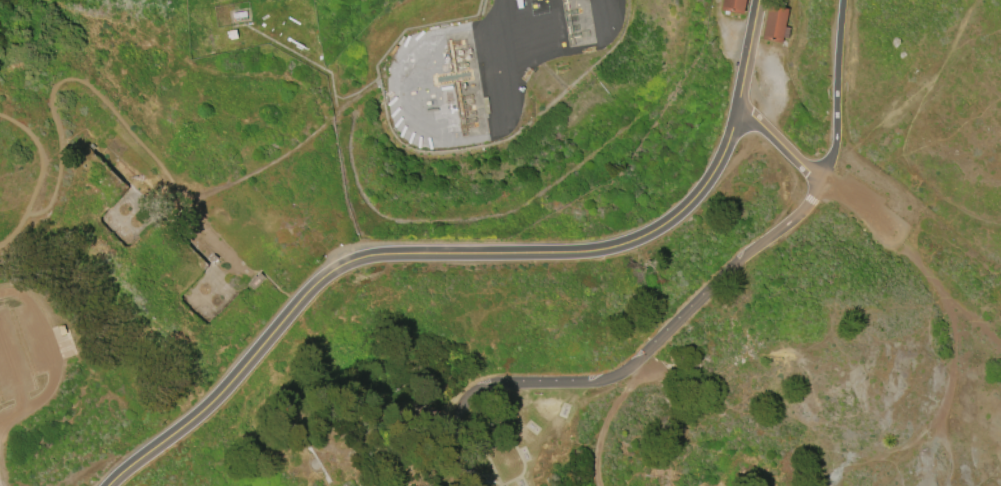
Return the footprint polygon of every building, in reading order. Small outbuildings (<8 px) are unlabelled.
[(723,11),(725,0),(748,0),(745,15),(723,11)] [(772,7),(790,11),(784,43),(766,39),(772,7)] [(90,151),(128,189),(95,221),(125,252),(160,217),(211,268),(178,301),(207,331),(251,288),(254,291),(267,278),(114,126),(90,151)] [(58,327),(61,335),(66,333),(63,325),(58,327)]
